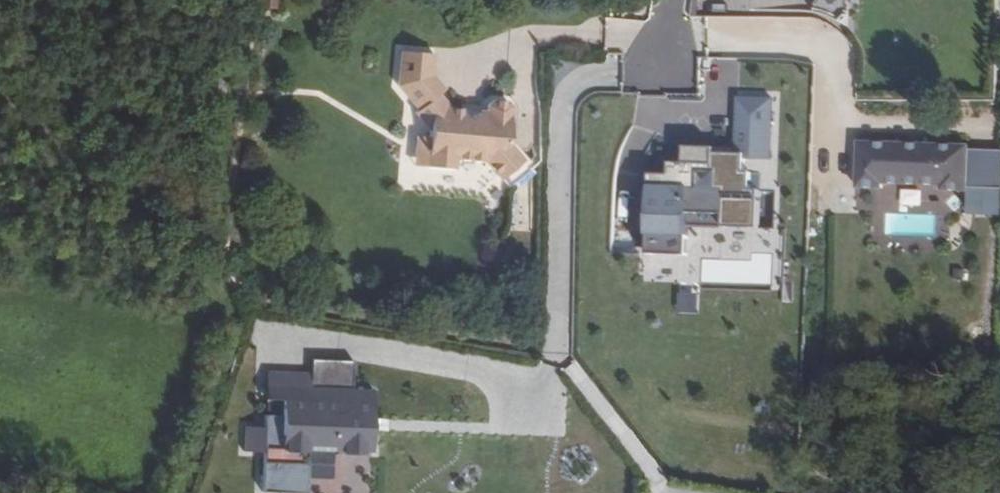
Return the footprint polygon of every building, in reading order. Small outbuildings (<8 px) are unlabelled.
[(436,60),(404,59),(399,93),(421,114),(419,117),(435,134),(425,141),(412,140),(410,158),(423,159),(422,170),(449,171),(450,160),(480,162),(507,192),(528,173),(503,142),(508,106),(504,102),(490,103),(485,114),(478,115),(478,119),(462,121),(461,117),(450,118),(441,100),(447,96),(436,81),(436,60)] [(710,146),(679,144),(678,161),(664,160),(663,178),(646,177),(641,256),(681,258),(683,228),(684,215),(718,217),(717,230),(753,232),(756,174),(741,173),(742,159),(767,160),(771,99),(734,97),(731,152),(710,151),(710,146)] [(856,143),(855,188),(880,188),(880,183),(941,184),(940,189),(969,190),(968,215),(999,216),(999,152),(971,152),(971,144),(916,144),(916,148),(906,148),(906,144),(856,143)] [(422,170),(423,159),(410,158),(410,169),(422,170)] [(717,230),(718,217),(684,215),(683,228),(717,230)] [(311,373),(266,371),(265,398),(283,398),(282,414),(264,414),(264,426),(245,425),(244,451),(263,452),(262,491),(307,492),(308,449),(341,450),(341,454),(362,454),(362,451),(370,452),(373,390),(310,388),(311,373)]
